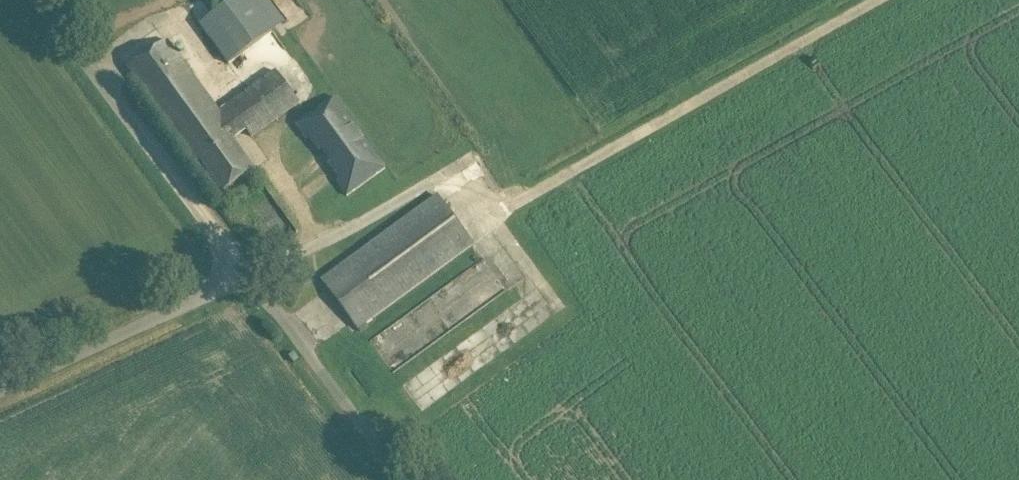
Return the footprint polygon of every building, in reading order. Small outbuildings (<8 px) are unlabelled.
[(273,28),(253,0),(233,0),(200,23),(226,60),(273,28)] [(129,69),(198,162),(201,159),(224,191),(252,171),(230,140),(244,130),(250,138),(298,103),(275,71),(218,112),(166,42),(129,69)] [(386,167),(334,97),(296,125),(307,140),(311,138),(319,150),(321,149),(332,163),(329,165),(340,179),(337,181),(348,195),(386,167)] [(322,280),(358,329),(474,244),(438,195),(322,280)]
